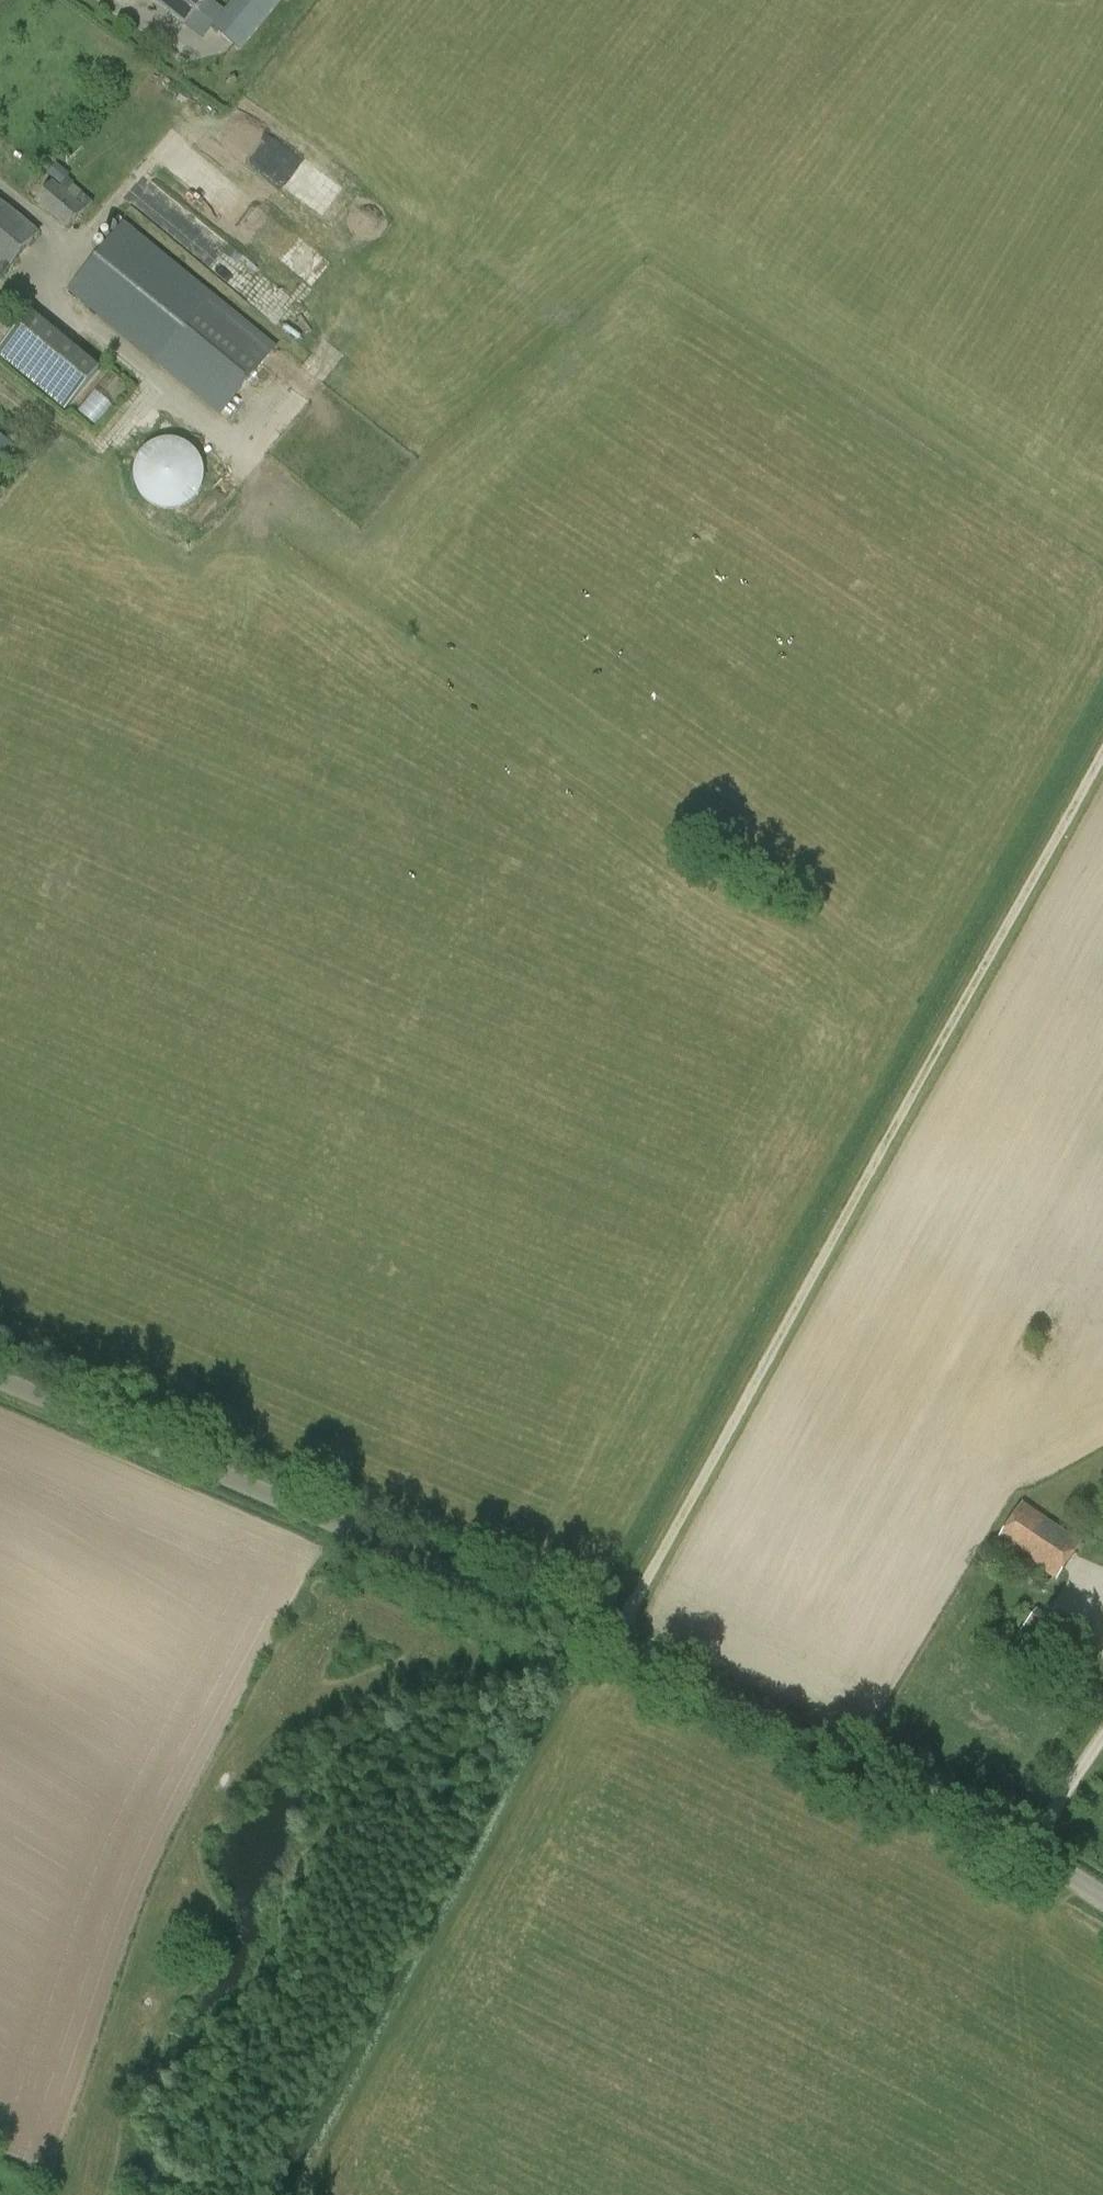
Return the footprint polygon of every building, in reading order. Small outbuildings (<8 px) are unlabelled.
[(213,25),(241,49),(282,0),(233,0),(225,10),(213,0),(152,0),(186,26),(197,12),(213,25)] [(67,173),(57,164),(49,173),(59,182),(67,173)] [(87,209),(93,202),(81,193),(76,200),(53,181),(35,203),(69,231),(87,209)] [(255,199),(234,222),(279,262),(300,239),(255,199)] [(39,233),(0,202),(0,280),(39,233)] [(218,415),(275,345),(125,221),(67,291),(218,415)] [(31,309),(4,344),(0,340),(0,358),(40,392),(66,413),(102,369),(76,348),(31,309)] [(15,447),(0,436),(0,468),(15,447)] [(145,445),(153,507),(210,500),(201,437),(145,445)] [(998,1539),(1056,1581),(1082,1544),(1024,1502),(998,1539)] [(1037,1608),(1017,1635),(1075,1679),(1095,1652),(1037,1608)]
